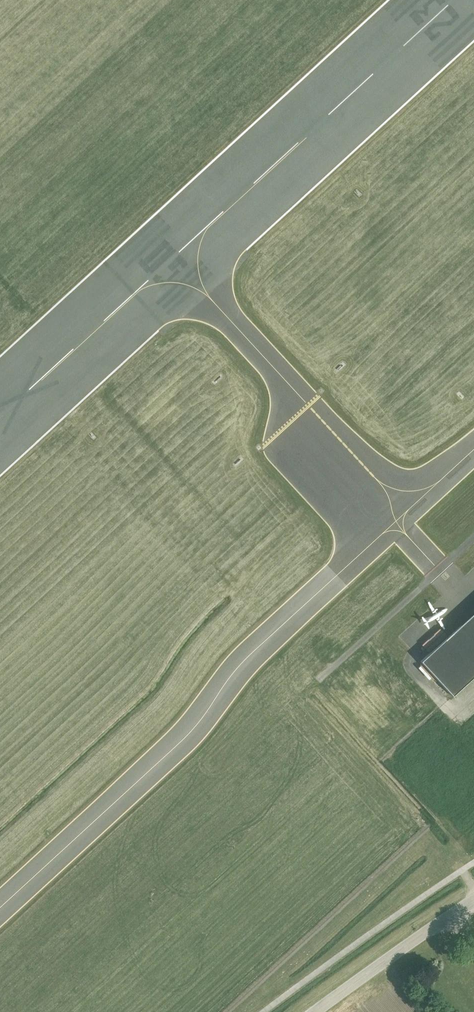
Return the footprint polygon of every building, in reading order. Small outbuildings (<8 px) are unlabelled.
[(453,695),(473,676),(473,613),(448,637),(447,637),(421,661),(453,695)]
